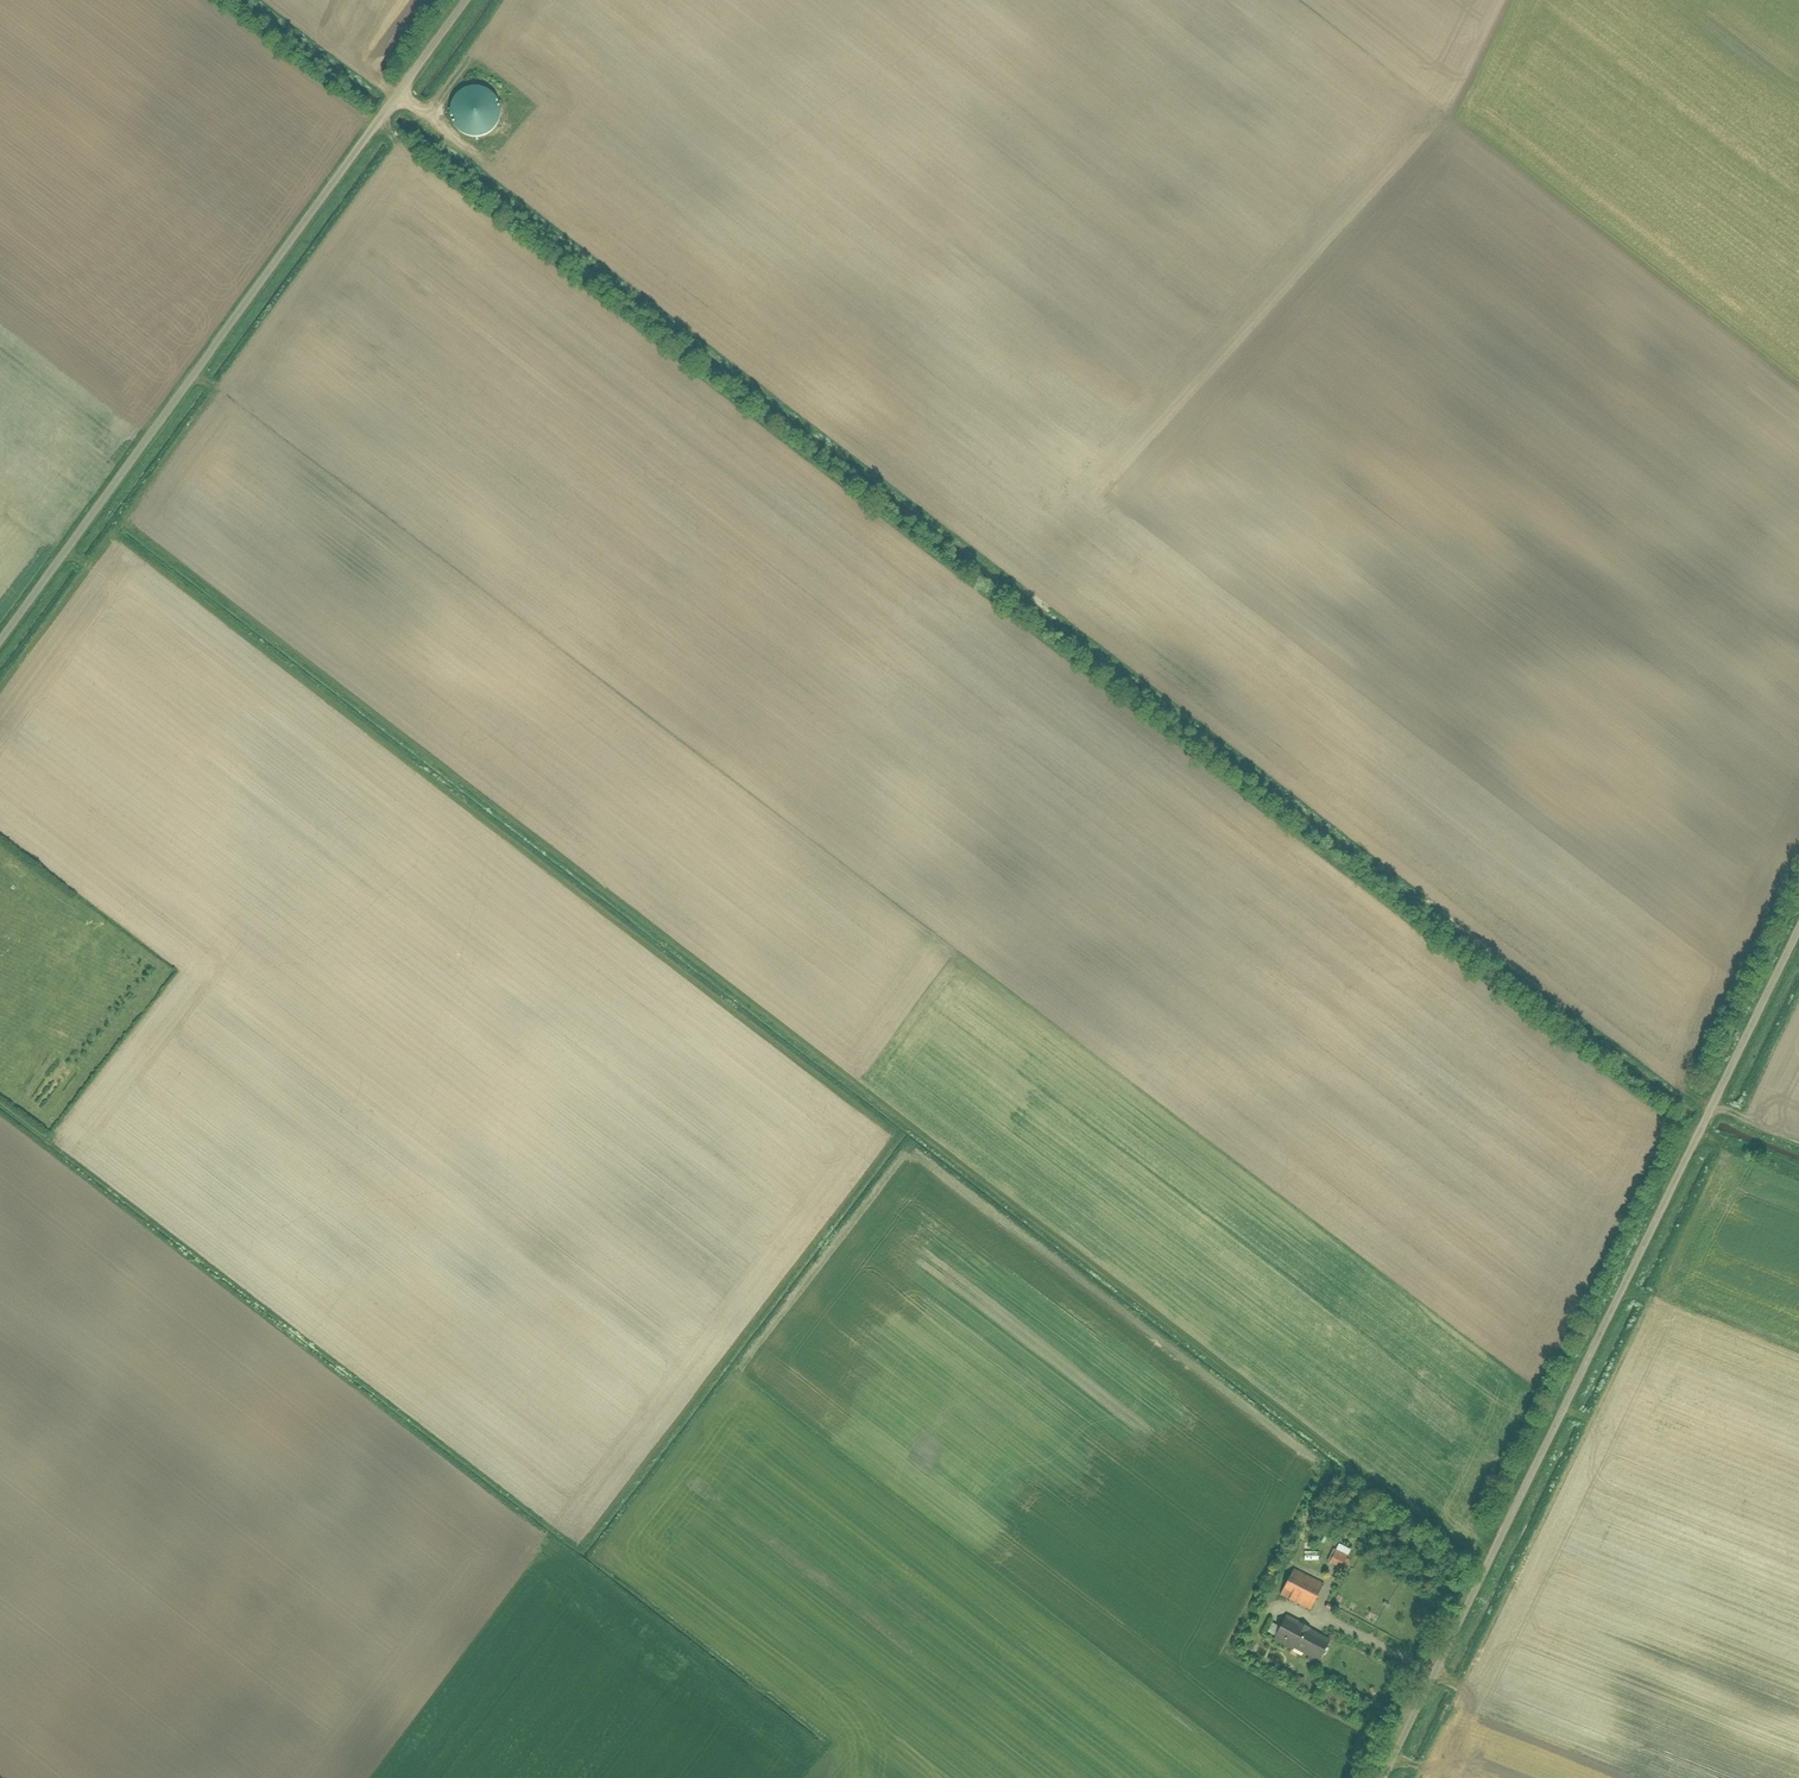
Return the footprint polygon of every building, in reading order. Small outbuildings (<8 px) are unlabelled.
[(1332,1553),(1327,1565),(1339,1571),(1344,1559),(1332,1553)] [(1291,1572),(1279,1598),(1310,1612),(1322,1586),(1291,1572)] [(1283,1621),(1272,1643),(1312,1663),(1324,1640),(1283,1621)]
